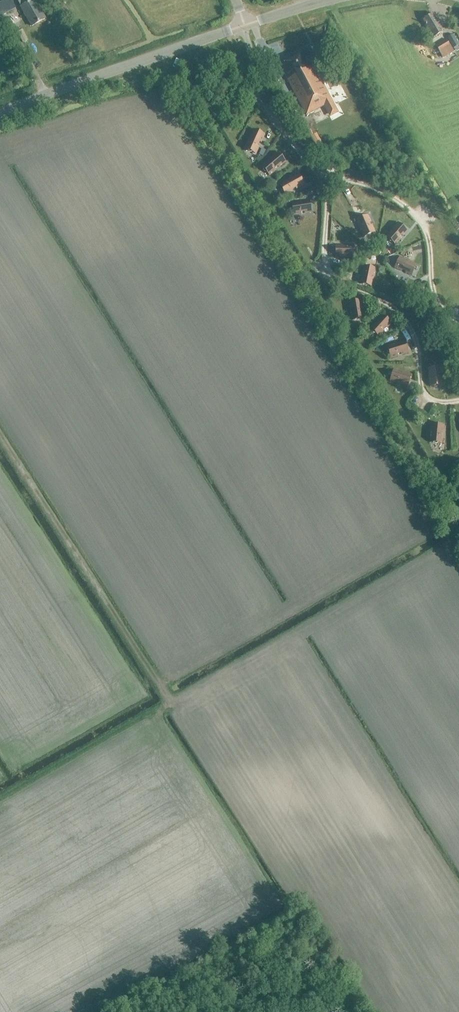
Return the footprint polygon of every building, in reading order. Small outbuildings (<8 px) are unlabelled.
[(16,8),(11,0),(0,0),(0,17),(16,8)] [(45,18),(35,0),(32,0),(21,7),(32,26),(45,18)] [(434,37),(443,31),(433,14),(423,20),(434,37)] [(458,44),(453,35),(448,38),(454,48),(458,44)] [(446,39),(436,46),(443,58),(454,52),(446,39)] [(330,117),(338,112),(317,73),(325,69),(319,59),(312,63),(306,52),(280,65),(306,115),(322,107),(323,109),(325,108),(330,117)] [(448,66),(456,62),(453,57),(446,61),(448,66)] [(340,102),(348,98),(340,83),(332,87),(340,102)] [(256,153),(264,134),(254,129),(245,149),(256,153)] [(285,161),(278,152),(262,166),(269,175),(285,161)] [(304,184),(298,174),(280,184),(286,195),(304,184)] [(294,214),(311,212),(310,200),(292,203),(294,214)] [(364,236),(375,232),(368,215),(357,220),(364,236)] [(398,223),(386,236),(395,244),(407,230),(398,223)] [(354,257),(354,245),(336,245),(336,257),(354,257)] [(416,264),(400,257),(395,268),(411,275),(416,264)] [(375,268),(364,266),(360,283),(372,286),(375,268)] [(364,318),(361,300),(349,302),(352,320),(364,318)] [(379,336),(391,323),(382,315),(370,328),(379,336)] [(408,352),(404,341),(387,346),(391,357),(408,352)] [(442,385),(440,367),(429,368),(430,386),(442,385)] [(411,374),(394,369),(390,381),(407,386),(411,374)] [(443,425),(432,424),(430,442),(442,443),(443,425)]
